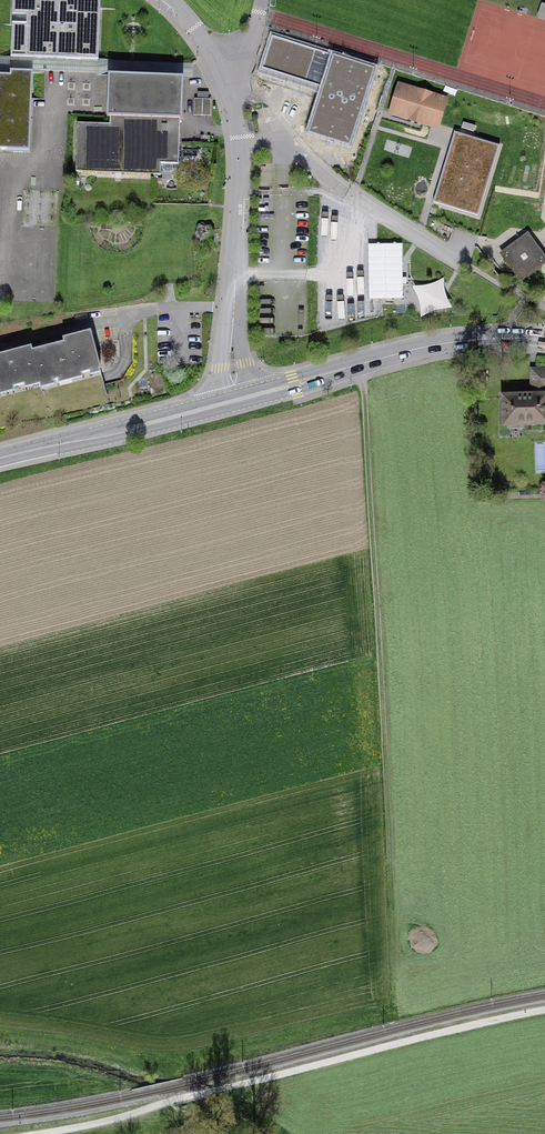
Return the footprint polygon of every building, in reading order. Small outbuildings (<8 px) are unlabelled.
[(93,62),(96,0),(9,0),(6,59),(93,62)] [(373,67),(273,35),(263,66),(323,86),(309,130),(349,143),(373,67)] [(34,71),(11,70),(11,75),(0,75),(0,149),(30,151),(34,71)] [(106,118),(111,118),(111,121),(77,121),(76,168),(161,170),(161,160),(180,161),(181,116),(182,81),(108,79),(106,118)] [(448,99),(396,84),(387,115),(439,130),(448,99)] [(195,97),(195,114),(212,115),(212,98),(195,97)] [(463,122),(462,133),(473,135),(474,124),(463,122)] [(498,146),(456,133),(435,201),(476,214),(498,146)] [(498,257),(519,284),(544,264),(544,258),(527,235),(498,257)] [(404,242),(369,243),(370,299),(405,298),(404,242)] [(416,285),(422,314),(450,308),(444,279),(416,285)] [(66,347),(73,379),(104,373),(96,335),(65,341),(66,347)] [(73,379),(66,347),(35,354),(41,386),(73,379)] [(35,354),(34,350),(0,357),(0,395),(41,386),(35,354)] [(498,398),(498,432),(544,432),(544,397),(498,398)]
